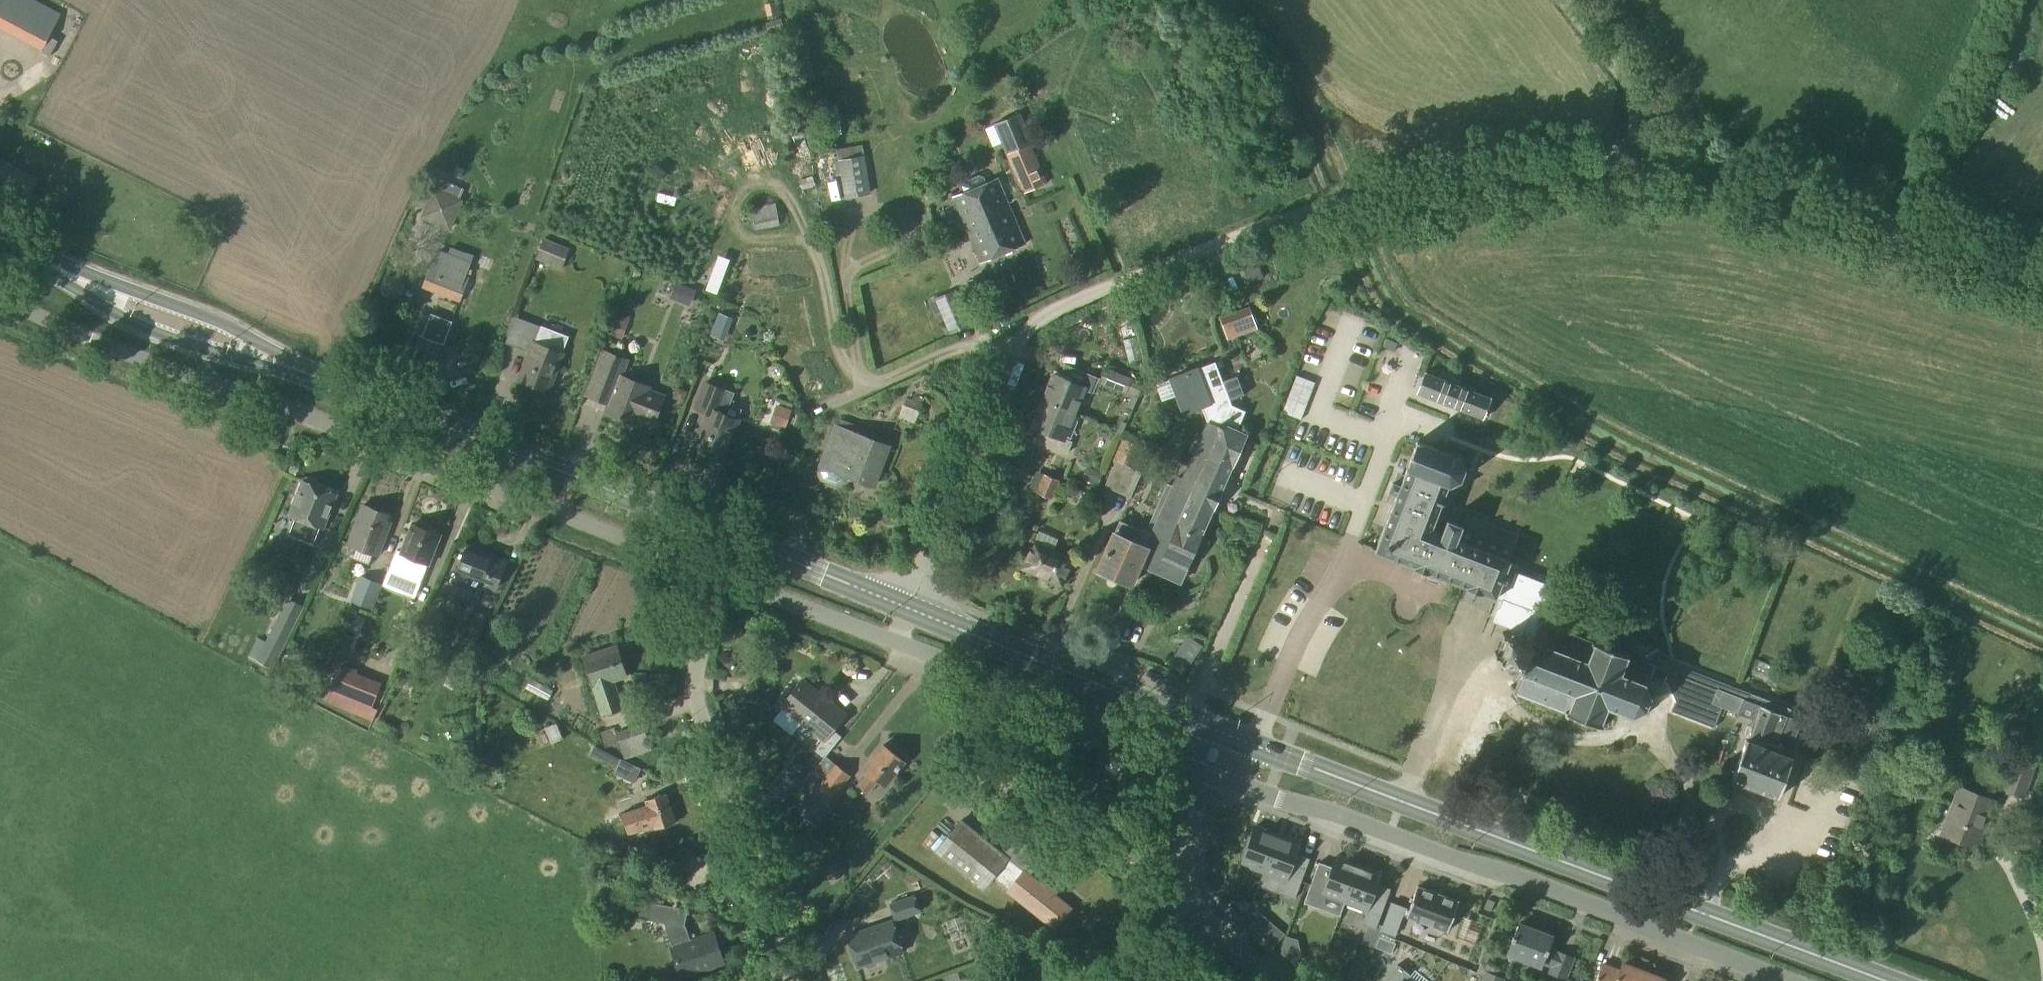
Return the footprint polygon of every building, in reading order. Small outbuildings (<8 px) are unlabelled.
[(47,7),(28,44),(40,50),(60,13),(47,7)] [(798,84),(815,82),(814,71),(797,73),(798,84)] [(1022,193),(1046,183),(1029,144),(1033,143),(1020,113),(993,125),(1022,193)] [(844,199),(871,194),(864,155),(837,160),(844,199)] [(964,193),(953,198),(980,262),(1025,244),(998,179),(986,184),(983,177),(978,176),(963,182),(962,187),(964,193)] [(450,231),(463,201),(432,188),(419,218),(450,231)] [(754,231),(778,226),(774,204),(750,209),(754,231)] [(561,269),(569,249),(543,238),(535,259),(561,269)] [(459,303),(469,278),(431,263),(421,288),(459,303)] [(689,288),(675,282),(669,298),(683,303),(689,288)] [(988,284),(973,290),(977,300),(992,294),(988,284)] [(950,335),(969,327),(954,290),(935,297),(950,335)] [(1227,340),(1257,329),(1249,307),(1219,317),(1227,340)] [(608,335),(622,340),(631,318),(618,312),(608,335)] [(718,313),(715,320),(729,326),(732,318),(718,313)] [(443,344),(452,323),(429,314),(420,336),(419,335),(405,372),(430,382),(444,344),(443,344)] [(562,352),(568,338),(550,331),(544,345),(534,342),(540,327),(526,321),(516,348),(529,353),(519,381),(548,392),(562,352)] [(654,426),(665,395),(647,389),(648,386),(622,376),(628,361),(604,351),(592,380),(616,390),(607,414),(634,424),(635,420),(654,426)] [(1237,430),(1245,412),(1231,405),(1229,400),(1244,395),(1237,376),(1222,382),(1215,362),(1171,378),(1183,413),(1201,407),(1207,423),(1220,429),(1223,424),(1237,430)] [(1042,401),(1074,414),(1084,388),(1092,391),(1096,382),(1137,398),(1143,383),(1105,368),(1100,380),(1073,369),(1068,381),(1053,375),(1042,401)] [(1482,420),(1490,398),(1424,372),(1415,394),(1482,420)] [(1314,382),(1296,375),(1281,412),(1300,420),(1314,382)] [(727,414),(734,394),(707,384),(697,410),(709,414),(697,447),(724,457),(738,418),(727,414)] [(686,391),(677,388),(673,398),(683,402),(686,391)] [(1064,439),(1074,414),(1042,401),(1032,427),(1047,433),(1043,444),(1067,454),(1072,443),(1064,439)] [(911,405),(906,417),(922,424),(927,411),(911,405)] [(1246,434),(1237,430),(1223,424),(1220,429),(1207,423),(1183,479),(1177,477),(1173,486),(1215,504),(1246,434)] [(873,485),(887,446),(836,427),(819,471),(823,479),(836,484),(844,480),(846,475),(873,485)] [(1128,468),(1138,446),(1122,438),(1112,461),(1126,466),(1128,468)] [(1449,486),(1460,482),(1465,469),(1460,457),(1417,441),(1374,552),(1495,599),(1496,597),(1520,607),(1524,597),(1508,591),(1518,566),(1510,563),(1510,560),(1456,540),(1462,526),(1447,520),(1442,534),(1431,529),(1448,486),(1449,486)] [(1112,461),(1102,485),(1115,491),(1126,466),(1112,461)] [(1126,466),(1115,491),(1128,497),(1139,472),(1128,468),(1126,466)] [(1051,499),(1059,481),(1043,475),(1036,493),(1051,499)] [(308,482),(304,481),(290,516),(295,518),(289,535),(314,545),(321,527),(323,528),(337,494),(315,485),(314,483),(310,481),(308,482)] [(1186,570),(1215,504),(1173,486),(1151,535),(1146,552),(1186,570)] [(379,557),(390,526),(384,524),(388,514),(363,505),(348,546),(379,557)] [(1146,552),(1151,535),(1120,521),(1115,534),(1114,533),(1097,570),(1131,585),(1146,552)] [(426,526),(419,524),(417,525),(413,524),(401,554),(403,555),(397,569),(422,579),(440,534),(426,529),(426,526)] [(1062,586),(1073,558),(1034,542),(1022,570),(1062,586)] [(484,558),(467,551),(460,569),(457,567),(449,586),(478,598),(482,588),(485,590),(486,586),(496,590),(507,562),(486,553),(484,558)] [(371,609),(381,584),(360,576),(350,601),(371,609)] [(272,669),(303,607),(287,599),(265,643),(257,638),(248,657),(272,669)] [(1737,714),(1746,692),(1657,658),(1655,664),(1651,662),(1657,648),(1631,638),(1625,654),(1592,641),(1593,640),(1540,620),(1533,638),(1532,638),(1529,645),(1509,638),(1501,658),(1521,666),(1519,672),(1521,672),(1514,692),(1600,725),(1608,706),(1632,716),(1645,710),(1650,696),(1646,686),(1653,668),(1716,691),(1711,704),(1737,714)] [(602,717),(623,710),(614,682),(628,677),(618,646),(583,657),(602,717)] [(1193,670),(1207,652),(1200,646),(1185,664),(1193,670)] [(371,708),(381,684),(355,673),(357,670),(338,663),(327,690),(371,708)] [(824,759),(841,737),(833,730),(846,714),(803,680),(781,707),(822,740),(813,750),(824,759)] [(541,687),(536,694),(555,705),(559,698),(541,687)] [(1746,692),(1737,714),(1754,721),(1731,781),(1777,799),(1793,757),(1795,751),(1790,749),(1801,721),(1787,716),(1790,709),(1746,692)] [(625,761),(650,754),(642,726),(617,733),(625,761)] [(605,748),(618,744),(614,728),(600,732),(605,748)] [(885,787),(904,762),(883,746),(864,770),(868,773),(858,786),(868,794),(878,781),(885,787)] [(641,769),(620,759),(613,774),(634,783),(641,769)] [(2024,797),(2034,768),(2012,760),(2001,790),(2024,797)] [(812,824),(850,776),(834,763),(796,810),(812,824)] [(785,774),(771,792),(783,801),(797,783),(785,774)] [(1975,847),(1992,801),(1959,789),(1942,835),(1975,847)] [(655,830),(676,824),(666,794),(645,801),(646,807),(622,814),(629,835),(654,827),(655,830)] [(1007,860),(1009,858),(961,819),(935,852),(983,890),(993,878),(1007,860)] [(1278,833),(1254,824),(1239,865),(1263,874),(1278,833)] [(1302,842),(1278,833),(1263,874),(1258,886),(1294,899),(1309,859),(1297,854),(1302,842)] [(1331,867),(1319,862),(1310,886),(1322,890),(1320,895),(1344,904),(1359,863),(1335,855),(1331,867)] [(1023,873),(1007,860),(993,878),(1009,890),(1055,928),(1070,910),(1023,873)] [(1382,872),(1359,863),(1344,904),(1366,912),(1362,924),(1375,929),(1390,889),(1378,884),(1382,872)] [(601,899),(611,899),(610,878),(600,878),(601,899)] [(1417,886),(1406,917),(1447,932),(1459,901),(1417,886)] [(896,920),(920,912),(914,896),(891,904),(896,920)] [(691,941),(686,926),(684,926),(688,910),(643,901),(639,919),(665,924),(673,947),(671,948),(682,979),(724,964),(714,933),(691,941)] [(1406,907),(1391,902),(1380,931),(1395,937),(1403,915),(1406,907)] [(868,967),(876,965),(878,960),(903,952),(892,921),(847,936),(858,967),(864,965),(868,967)] [(1284,934),(1269,921),(1259,933),(1273,946),(1284,934)] [(1565,979),(1573,958),(1548,948),(1552,937),(1519,924),(1507,954),(1540,967),(1541,964),(1551,967),(1549,973),(1565,979)] [(1378,936),(1365,932),(1361,943),(1374,947),(1378,936)] [(1379,937),(1375,947),(1391,953),(1395,943),(1379,937)] [(1397,964),(1384,980),(1411,980),(1407,978),(1410,974),(1397,964)] [(1622,964),(1619,971),(1603,964),(1596,980),(1664,980),(1622,964)] [(1505,979),(1484,971),(1480,980),(1504,980),(1505,979)]
